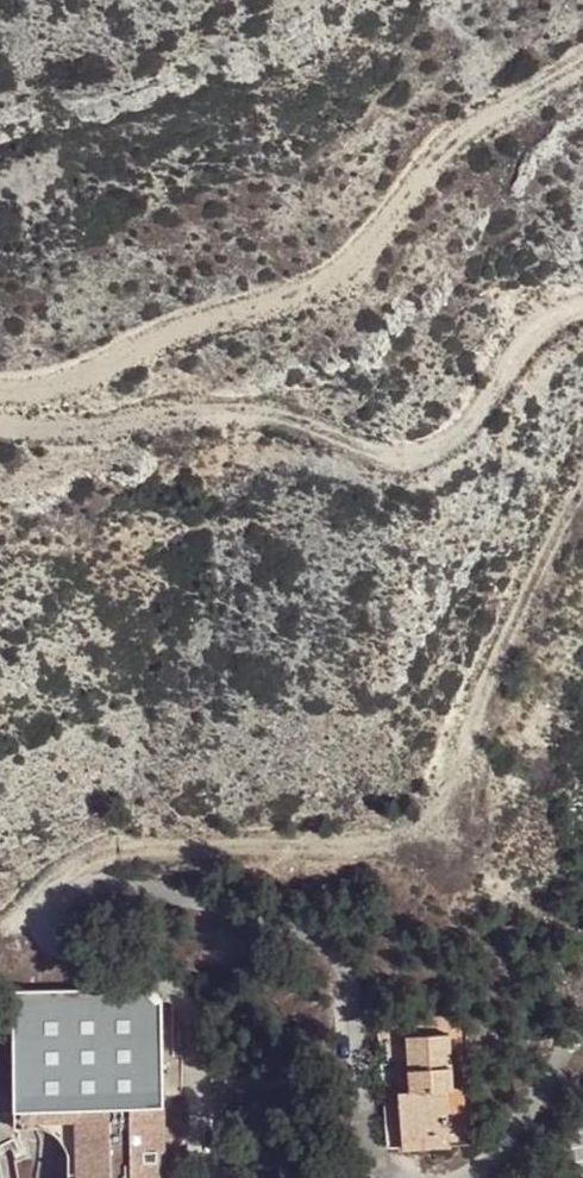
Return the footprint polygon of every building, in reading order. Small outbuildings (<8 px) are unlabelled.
[(152,1093),(155,1092),(154,977),(17,976),(15,1094),(80,1092),(79,1117),(90,1118),(90,1177),(152,1177),(152,1093)] [(438,1078),(444,1076),(442,1022),(398,1024),(400,1061),(389,1061),(390,1081),(438,1078)] [(438,1078),(439,1100),(454,1099),(454,1077),(444,1076),(438,1078)] [(390,1081),(394,1137),(441,1135),(439,1100),(438,1078),(390,1081)] [(14,1127),(10,1104),(2,1092),(0,1090),(0,1133),(14,1127)] [(80,1092),(15,1094),(15,1113),(38,1112),(44,1112),(52,1117),(57,1121),(61,1128),(61,1134),(62,1177),(90,1177),(90,1118),(79,1117),(80,1092)]
